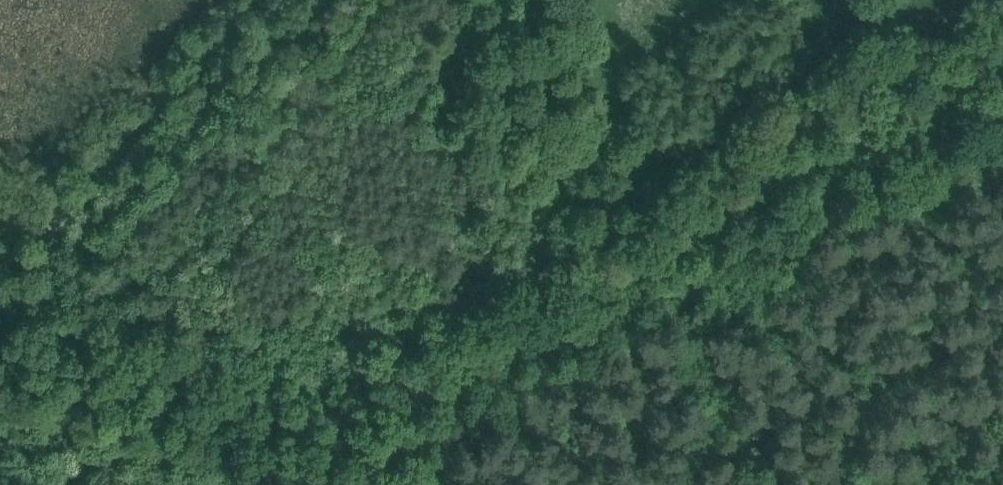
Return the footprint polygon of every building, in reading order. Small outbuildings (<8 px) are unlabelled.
[(306,89),(298,83),(291,90),(299,97),(306,89)]
